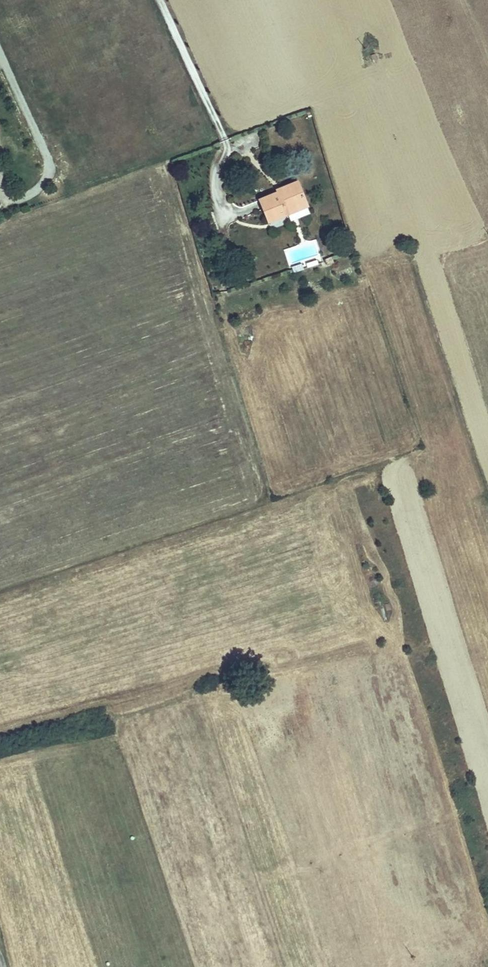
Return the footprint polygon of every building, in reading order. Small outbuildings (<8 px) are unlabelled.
[(282,193),(258,202),(267,225),(287,217),(285,213),(305,205),(296,184),(281,190),(282,193)] [(301,265),(291,268),(293,274),(303,271),(301,265)]
